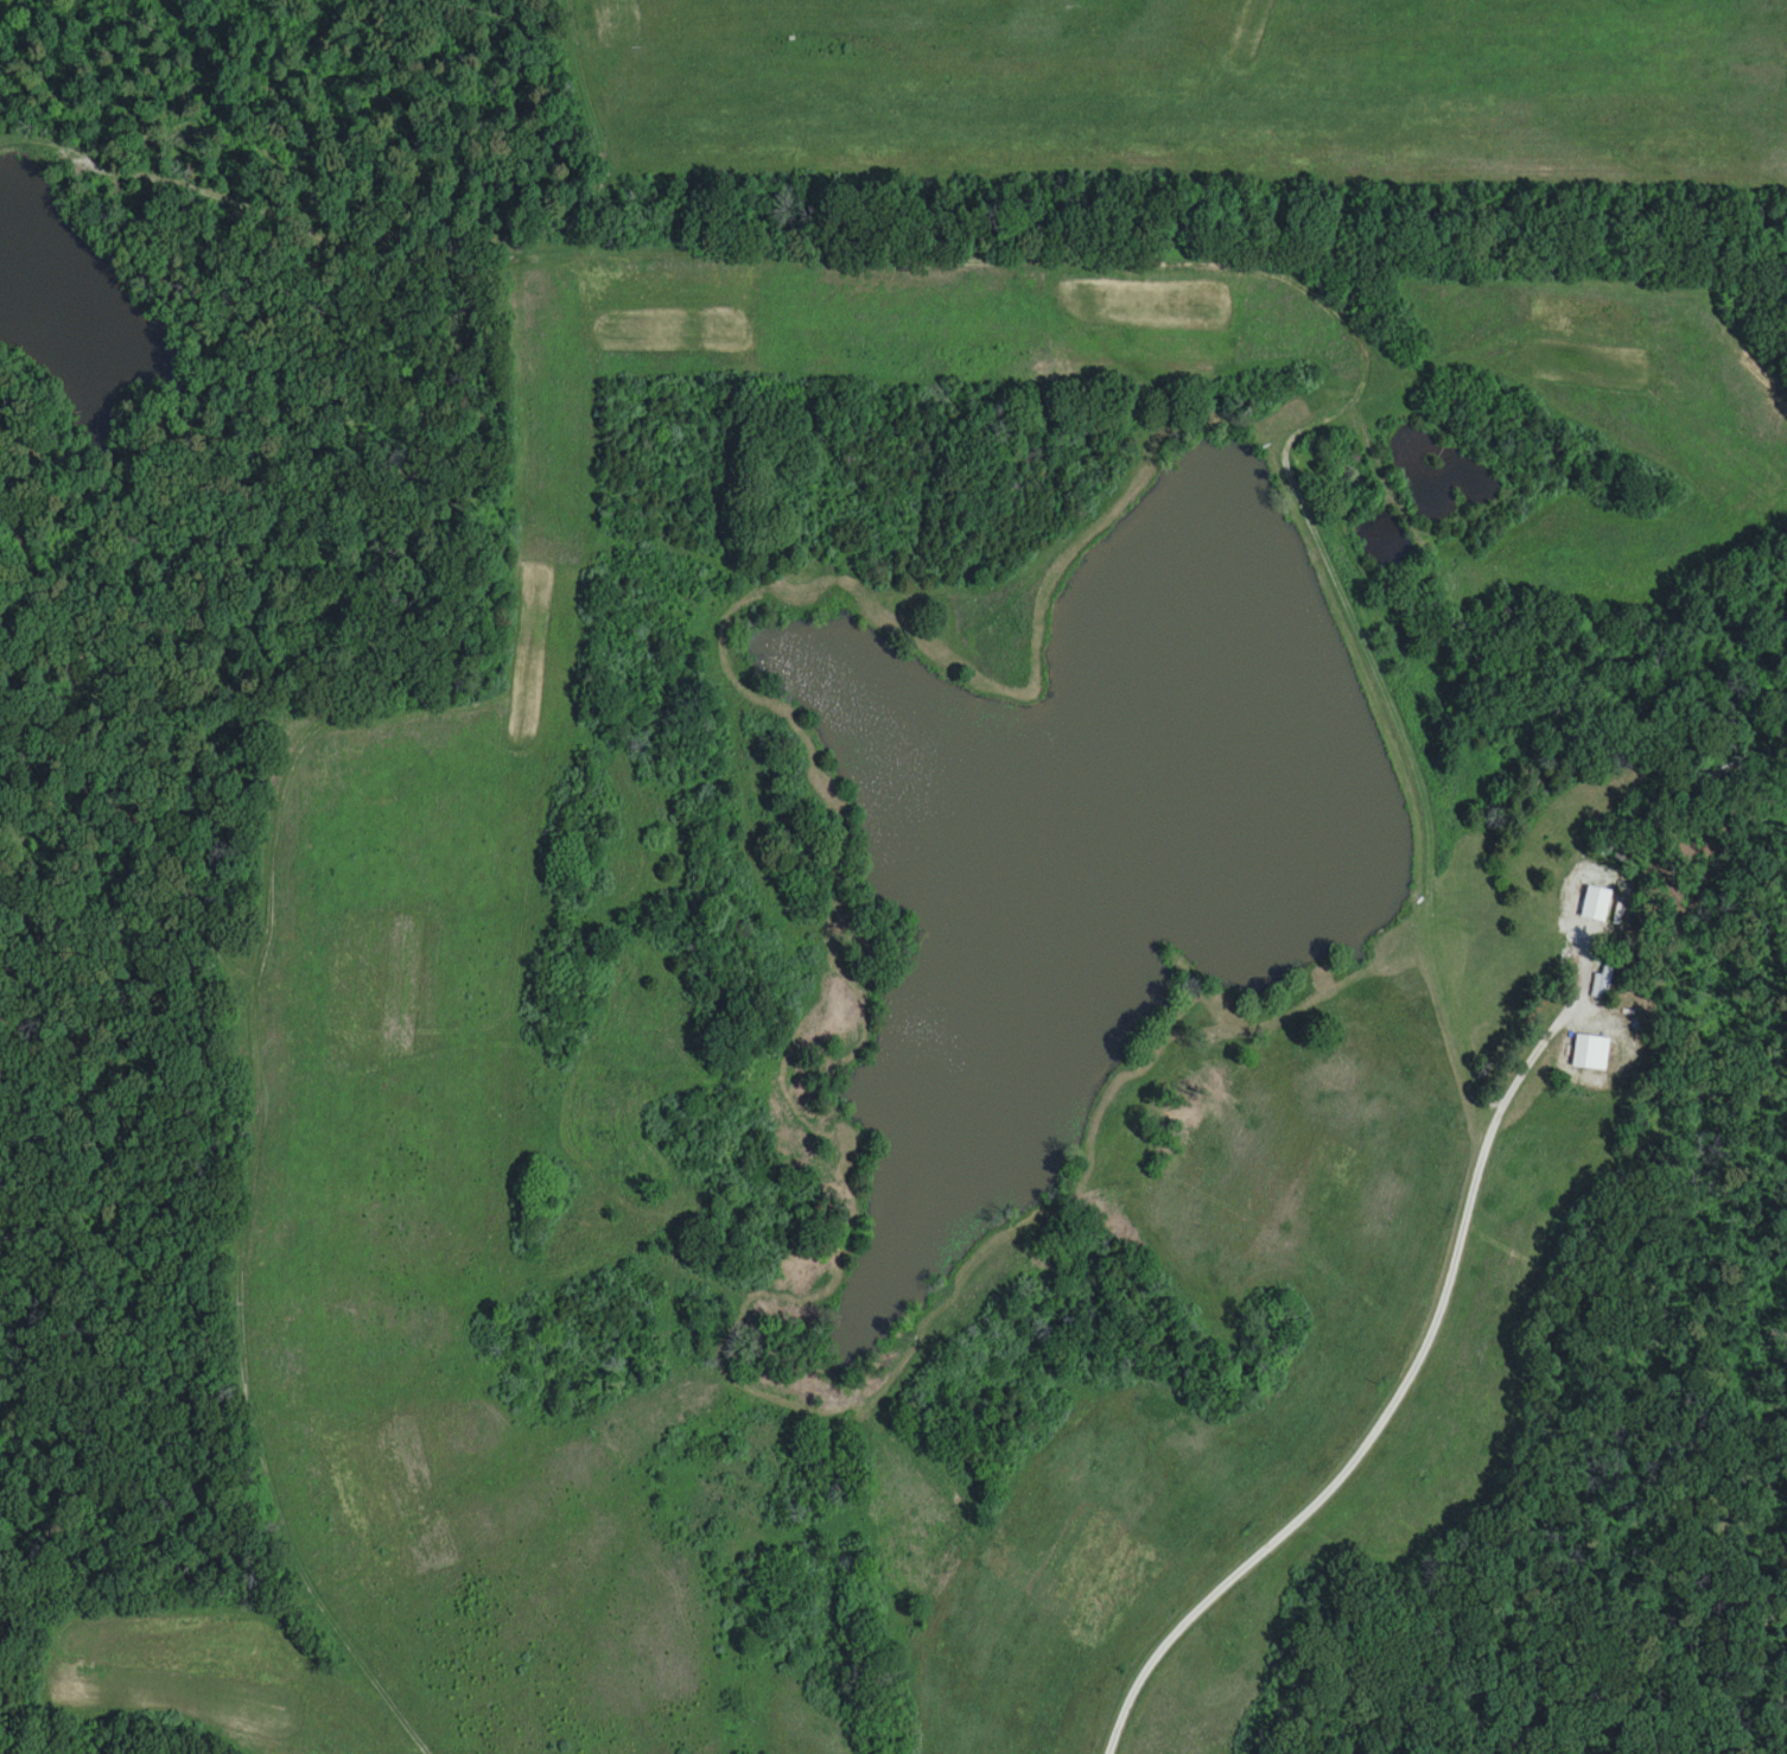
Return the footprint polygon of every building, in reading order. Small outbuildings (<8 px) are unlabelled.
[(1574,1071),(1618,1074),(1620,1039),(1576,1037),(1574,1071)]
